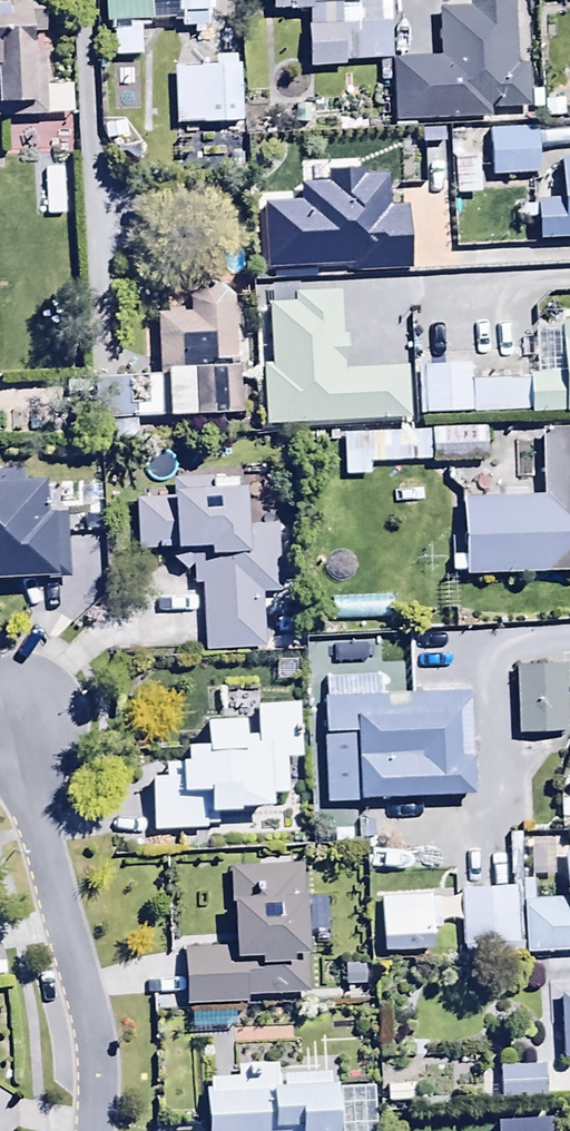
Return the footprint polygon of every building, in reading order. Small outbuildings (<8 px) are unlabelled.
[(32,113),(32,121),(71,119),(69,89),(46,90),(41,3),(31,4),(31,0),(0,0),(0,115),(32,113)] [(102,26),(168,24),(168,28),(179,28),(179,34),(190,33),(190,38),(204,38),(203,29),(208,29),(207,0),(101,0),(102,26)] [(241,9),(268,9),(268,15),(306,15),(306,72),(343,72),(343,64),(387,64),(387,1),(359,1),(359,0),(241,0),(241,9)] [(391,64),(392,124),(490,122),(490,115),(530,114),(529,68),(517,68),(515,6),(466,7),(466,12),(437,12),(438,63),(391,64)] [(139,32),(111,34),(113,61),(140,60),(139,32)] [(211,70),(171,72),(175,154),(219,151),(219,158),(243,157),(238,59),(211,60),(211,70)] [(536,131),(489,132),(490,178),(537,177),(536,131)] [(478,158),(455,159),(456,198),(479,198),(478,158)] [(560,162),(560,183),(524,184),(525,205),(533,205),(535,244),(569,243),(569,162),(560,162)] [(299,207),(263,208),(265,273),(350,270),(350,275),(407,273),(405,209),(387,210),(386,179),(364,179),(364,172),(325,173),(325,187),(299,188),(299,207)] [(164,379),(165,423),(239,421),(237,303),(220,287),(198,286),(186,304),(187,318),(155,318),(156,379),(164,379)] [(530,379),(531,418),(569,416),(569,328),(532,330),(533,366),(545,366),(546,378),(530,379)] [(422,372),(423,418),(526,416),(525,384),(469,385),(469,371),(422,372)] [(164,379),(156,379),(95,380),(96,449),(135,448),(135,423),(165,423),(164,379)] [(482,432),(341,436),(342,480),(368,479),(368,466),(483,462),(482,432)] [(463,579),(569,576),(569,437),(540,438),(542,502),(460,504),(461,560),(449,560),(450,575),(463,575),(463,579)] [(167,501),(133,502),(135,557),(173,555),(169,562),(185,577),(192,577),(192,592),(201,592),(202,656),(263,654),(261,598),(277,597),(275,528),(245,529),(243,484),(167,486),(167,501)] [(566,668),(515,669),(517,740),(567,739),(566,668)] [(467,699),(321,704),(324,805),(470,800),(467,699)] [(239,728),(202,728),(202,754),(180,754),(180,767),(163,767),(163,783),(146,783),(146,832),(215,832),(215,819),(236,819),(236,813),(267,813),(267,800),(285,800),(285,761),(297,761),(297,711),(254,711),(254,740),(239,740),(239,728)] [(562,853),(564,903),(521,905),(523,955),(569,953),(569,853),(562,853)] [(300,867),(225,870),(229,951),(181,953),(183,1007),(309,1001),(306,938),(325,938),(324,901),(301,902),(300,867)] [(513,892),(460,892),(461,956),(514,955),(513,892)] [(433,900),(379,902),(381,959),(435,957),(433,900)] [(559,1062),(569,1061),(569,997),(558,997),(559,1062)] [(542,1069),(497,1070),(498,1105),(542,1104),(542,1069)] [(203,1082),(204,1130),(335,1130),(334,1080),(203,1082)]
